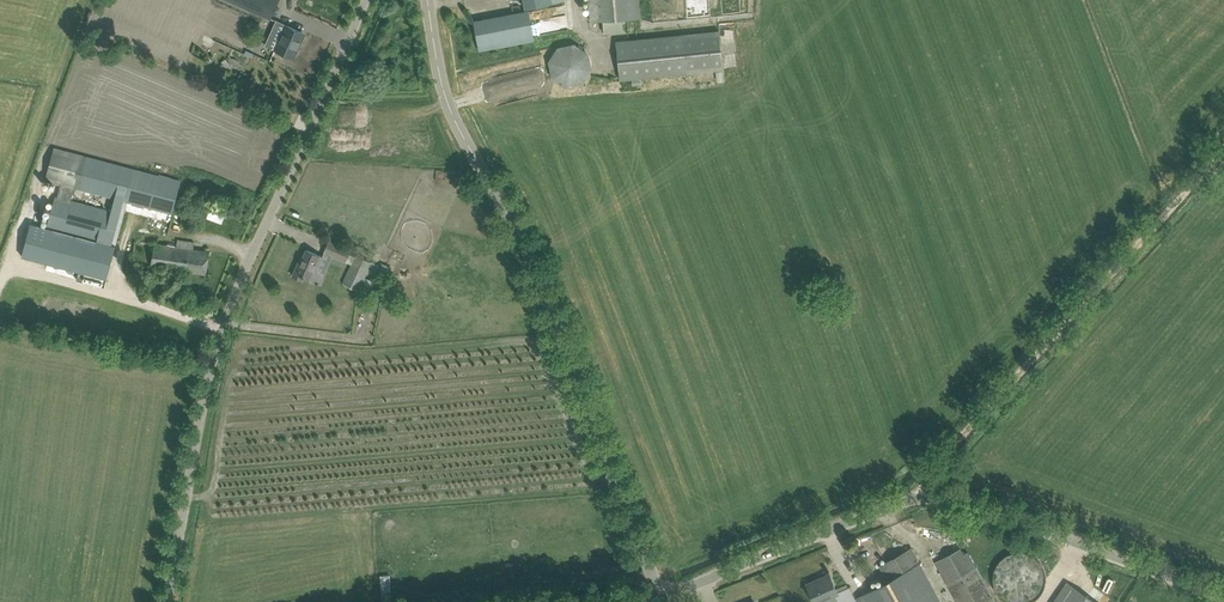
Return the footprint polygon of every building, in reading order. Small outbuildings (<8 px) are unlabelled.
[(271,18),(279,0),(230,0),(271,18)] [(525,9),(565,0),(523,0),(525,9)] [(639,0),(588,0),(590,21),(603,21),(604,33),(623,32),(622,19),(640,18),(639,0)] [(480,50),(492,48),(534,40),(529,11),(474,21),(480,50)] [(275,49),(283,53),(294,58),(298,48),(296,47),(303,32),(286,25),(275,49)] [(723,69),(719,30),(616,41),(620,80),(723,69)] [(111,35),(100,31),(96,41),(107,45),(111,35)] [(589,53),(574,43),(557,47),(548,61),(551,78),(566,88),(582,84),(592,69),(589,53)] [(30,223),(22,256),(79,271),(77,279),(105,287),(127,201),(172,213),(173,210),(179,186),(181,179),(54,145),(45,180),(74,187),(114,198),(111,209),(55,194),(47,228),(30,223)] [(188,188),(179,186),(173,210),(181,212),(184,202),(185,202),(187,193),(186,193),(188,188)] [(345,262),(346,262),(349,254),(351,251),(329,241),(324,253),(345,262)] [(154,243),(151,266),(206,275),(210,251),(154,243)] [(323,257),(318,254),(307,250),(301,263),(298,262),(293,276),(303,280),(304,276),(308,277),(312,279),(312,281),(322,284),(325,273),(317,270),(323,257)] [(372,262),(355,255),(351,264),(342,283),(359,291),(365,278),(372,262)] [(920,563),(911,548),(880,565),(888,580),(856,598),(858,601),(941,601),(925,573),(921,566),(920,563)] [(941,572),(958,601),(995,601),(968,552),(964,554),(960,548),(935,562),(941,572)] [(835,588),(831,577),(818,583),(817,581),(807,585),(812,596),(814,601),(816,601),(838,593),(835,588)] [(381,583),(381,601),(391,601),(391,583),(381,583)] [(1067,583),(1053,601),(1095,601),(1067,583)]
